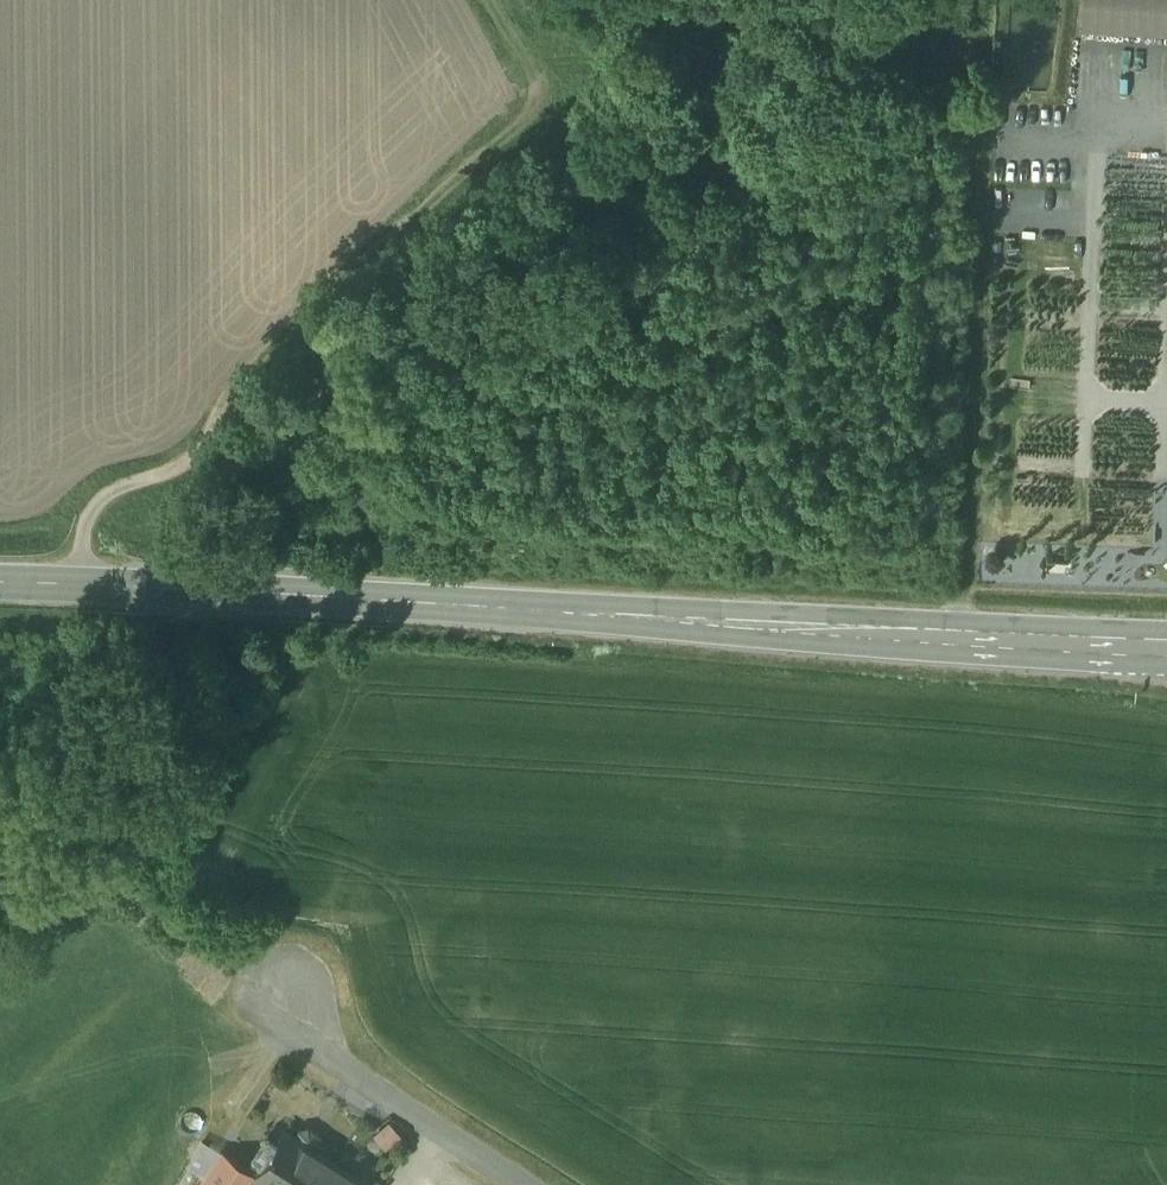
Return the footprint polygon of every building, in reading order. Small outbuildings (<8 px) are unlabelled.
[(1082,31),(1166,36),(1166,0),(1084,0),(1082,31)] [(375,1138),(388,1150),(404,1133),(390,1121),(375,1138)] [(255,1175),(271,1184),(368,1184),(283,1130),(255,1175)] [(200,1184),(240,1184),(249,1170),(220,1152),(200,1184)]
